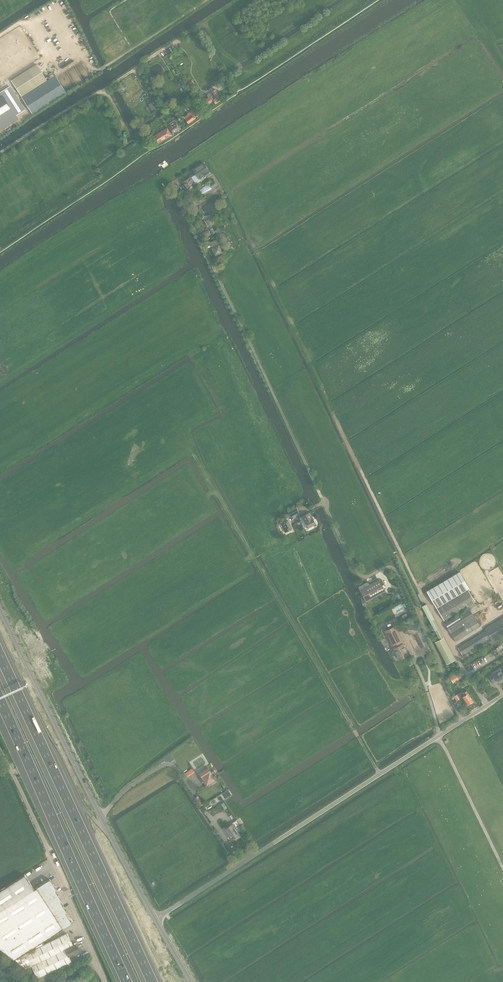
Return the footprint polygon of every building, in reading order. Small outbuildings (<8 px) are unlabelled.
[(37,64),(11,80),(21,96),(47,80),(37,64)] [(56,75),(22,97),(33,113),(66,92),(56,75)] [(209,97),(203,102),(206,106),(213,101),(215,104),(222,99),(221,98),(219,95),(215,89),(212,91),(207,95),(209,97)] [(11,90),(3,95),(16,115),(23,110),(11,90)] [(17,117),(16,115),(3,95),(0,97),(0,128),(17,117)] [(194,95),(189,99),(193,105),(198,101),(194,95)] [(200,115),(195,108),(190,112),(190,113),(184,117),(188,123),(200,115)] [(176,122),(175,120),(169,123),(171,125),(168,127),(173,134),(181,129),(176,122)] [(167,128),(152,137),(157,145),(172,135),(167,128)] [(190,177),(183,182),(185,185),(187,189),(194,185),(200,181),(199,178),(210,171),(203,162),(193,169),(196,174),(191,177),(190,177)] [(218,185),(214,179),(209,182),(209,183),(212,188),(218,185)] [(212,188),(209,183),(200,190),(202,194),(212,188)] [(211,217),(205,221),(208,227),(214,224),(211,217)] [(203,238),(211,235),(209,230),(201,234),(203,238)] [(219,238),(210,242),(215,255),(223,252),(221,246),(223,245),(219,238)] [(284,515),(286,518),(290,517),(299,512),(296,507),(287,511),(288,513),(284,515)] [(316,524),(310,512),(302,516),(304,520),(303,520),(302,523),(304,527),(306,528),(307,527),(308,528),(316,524)] [(285,532),(292,529),(288,520),(281,524),(285,532)] [(459,572),(427,591),(436,608),(468,589),(469,588),(459,572)] [(379,580),(360,590),(361,590),(365,598),(366,597),(370,598),(370,599),(385,591),(383,588),(382,586),(379,580)] [(444,620),(475,602),(468,589),(436,608),(444,620)] [(401,592),(397,594),(398,598),(397,598),(399,602),(405,599),(401,592)] [(445,624),(450,633),(456,642),(480,626),(469,609),(445,624)] [(463,655),(477,647),(479,650),(502,635),(502,617),(484,628),(485,630),(458,647),(463,655)] [(404,625),(404,632),(411,633),(416,633),(421,646),(427,643),(418,622),(411,625),(404,625)] [(402,644),(394,627),(385,631),(393,646),(388,649),(390,652),(394,650),(399,659),(408,655),(405,648),(406,647),(405,645),(403,645),(403,644),(402,644)] [(489,676),(493,682),(497,680),(498,682),(502,678),(502,669),(494,675),(493,673),(489,676)] [(450,678),(453,683),(464,676),(461,671),(450,678)] [(473,701),(466,691),(464,692),(466,695),(462,697),(467,704),(468,704),(470,703),(470,702),(473,701)] [(215,779),(208,768),(200,773),(207,784),(215,779)] [(198,796),(194,798),(200,807),(204,804),(198,796)] [(232,824),(229,826),(225,829),(232,839),(239,835),(232,824)] [(0,890),(0,911),(34,889),(25,874),(0,890)] [(65,912),(67,911),(66,910),(65,909),(60,901),(62,900),(61,899),(60,898),(55,890),(57,889),(56,888),(55,887),(50,879),(34,889),(0,911),(0,947),(7,953),(26,968),(32,966),(37,978),(72,961),(69,956),(73,955),(72,954),(75,952),(79,950),(76,945),(73,947),(67,933),(41,946),(38,947),(37,945),(50,936),(51,936),(72,922),(71,921),(70,920),(65,912)]
